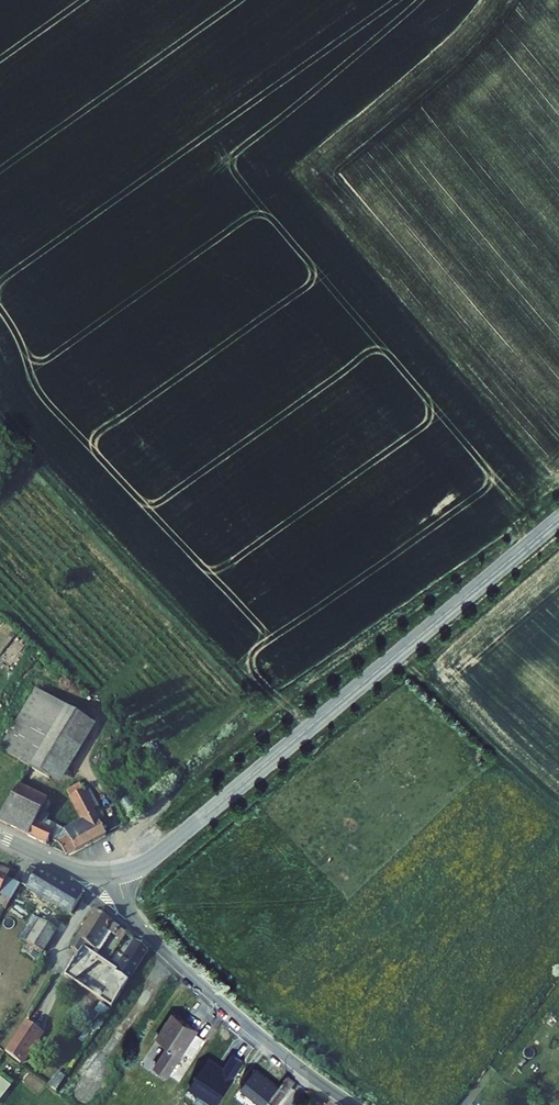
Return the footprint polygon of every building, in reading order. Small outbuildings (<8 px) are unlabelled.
[(49,695),(37,688),(1,748),(10,754),(37,710),(49,695)] [(69,706),(49,695),(37,710),(10,754),(33,767),(68,708),(69,706)] [(96,724),(68,708),(33,767),(60,783),(96,724)] [(18,789),(6,808),(8,809),(0,824),(0,825),(46,847),(50,840),(61,845),(65,857),(106,837),(98,820),(105,816),(93,792),(90,794),(88,788),(83,791),(80,786),(69,792),(83,821),(64,831),(47,822),(46,823),(43,828),(35,824),(38,819),(46,805),(18,789)] [(17,788),(0,815),(0,824),(8,809),(6,808),(18,789),(17,788)] [(46,823),(38,819),(35,824),(43,828),(46,823)] [(12,900),(22,884),(10,878),(12,873),(4,869),(3,872),(0,870),(0,894),(12,900)] [(31,869),(22,884),(41,897),(51,880),(31,869)] [(82,898),(51,880),(41,897),(71,916),(82,898)] [(84,949),(93,955),(108,931),(114,935),(126,945),(130,938),(96,913),(73,949),(81,955),(84,949)] [(37,920),(22,942),(46,957),(51,949),(41,943),(50,928),(37,920)] [(60,934),(50,928),(41,943),(51,949),(60,934)] [(108,931),(93,955),(100,959),(114,935),(108,931)] [(137,944),(118,971),(118,972),(116,975),(128,983),(149,953),(137,944)] [(81,955),(67,979),(110,1009),(128,983),(116,975),(118,972),(99,961),(92,956),(93,955),(84,949),(81,955)] [(26,1063),(48,1030),(28,1016),(6,1050),(26,1063)] [(161,1055),(151,1070),(164,1078),(183,1051),(191,1057),(201,1042),(193,1037),(196,1033),(172,1017),(151,1048),(161,1055)] [(0,1075),(0,1102),(14,1084),(1,1074),(0,1075)] [(269,1104),(280,1104),(296,1085),(288,1080),(269,1104)]
